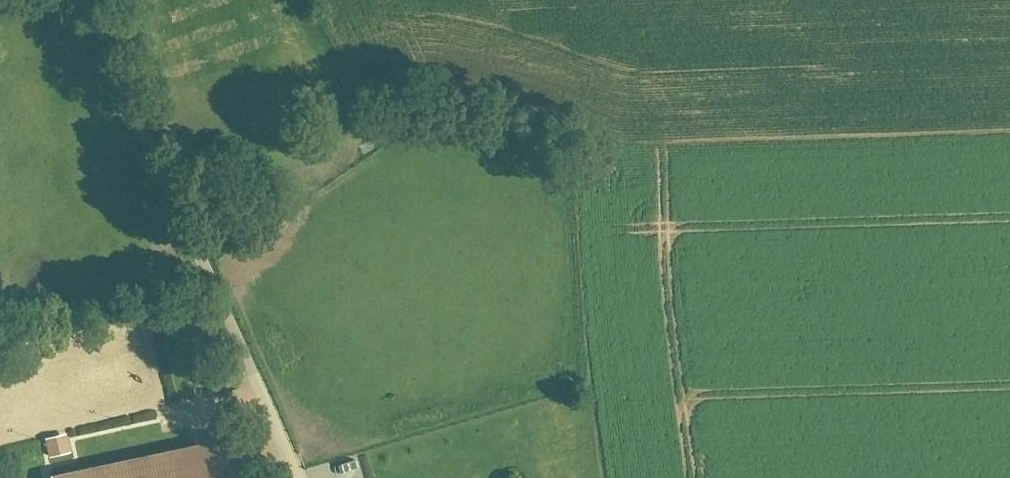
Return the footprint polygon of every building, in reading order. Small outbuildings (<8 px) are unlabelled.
[(239,441),(73,477),(247,477),(239,441)]
